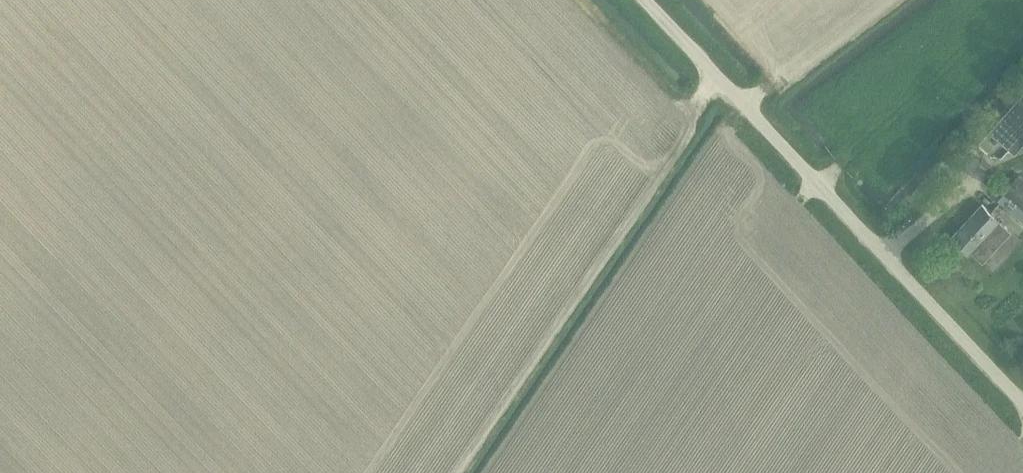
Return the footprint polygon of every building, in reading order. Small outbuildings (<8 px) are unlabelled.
[(991,130),(1015,151),(1022,141),(1022,93),(991,130)] [(1004,203),(1022,220),(1022,176),(1020,173),(998,198),(1004,203)] [(969,253),(999,221),(983,205),(952,237),(969,253)]
